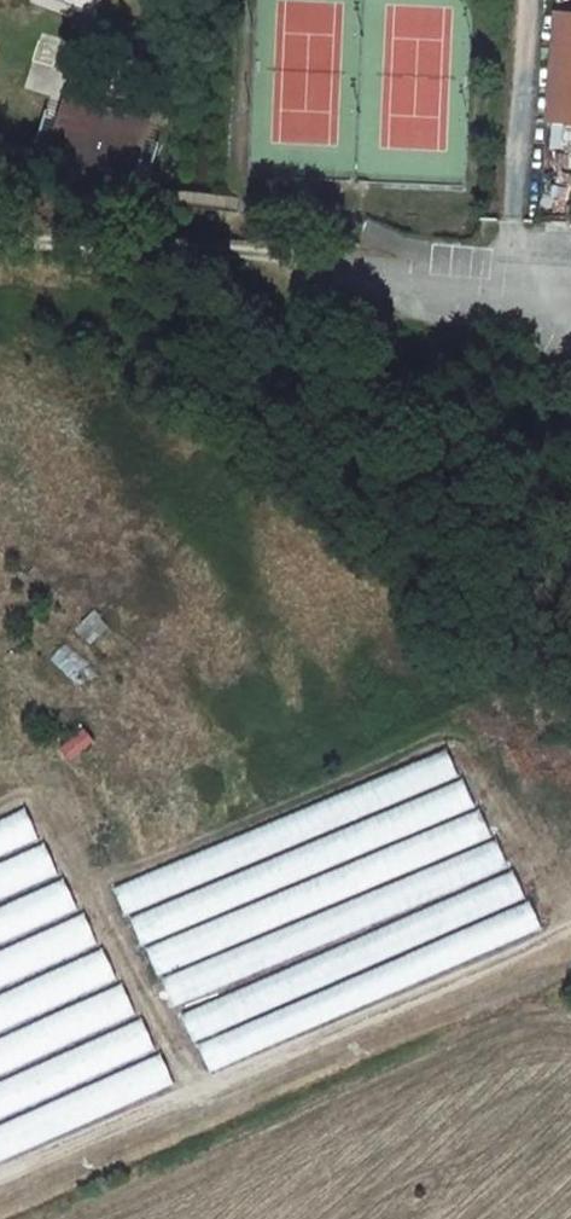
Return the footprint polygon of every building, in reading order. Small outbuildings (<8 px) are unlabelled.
[(564,8),(557,114),(570,115),(570,9),(564,8)] [(144,121),(61,98),(43,164),(126,187),(144,121)] [(445,747),(112,889),(125,918),(458,776),(445,747)] [(462,777),(129,919),(142,948),(475,805),(462,777)] [(0,817),(0,858),(41,839),(25,805),(0,817)] [(480,810),(146,949),(157,977),(492,838),(480,810)] [(496,840),(162,979),(173,1008),(508,869),(496,840)] [(0,861),(0,902),(59,875),(44,841),(0,861)] [(193,1045),(526,898),(513,869),(180,1016),(193,1045)] [(0,905),(0,946),(79,910),(63,876),(0,905)] [(209,1075),(542,930),(529,901),(196,1045),(209,1075)] [(0,949),(0,990),(99,945),(83,911),(0,949)] [(0,992),(0,1033),(117,981),(101,946),(0,992)] [(0,1037),(0,1078),(137,1016),(121,982),(0,1037)] [(0,1079),(0,1121),(156,1050),(140,1016),(0,1079)] [(0,1124),(0,1165),(175,1086),(159,1051),(0,1124)]
